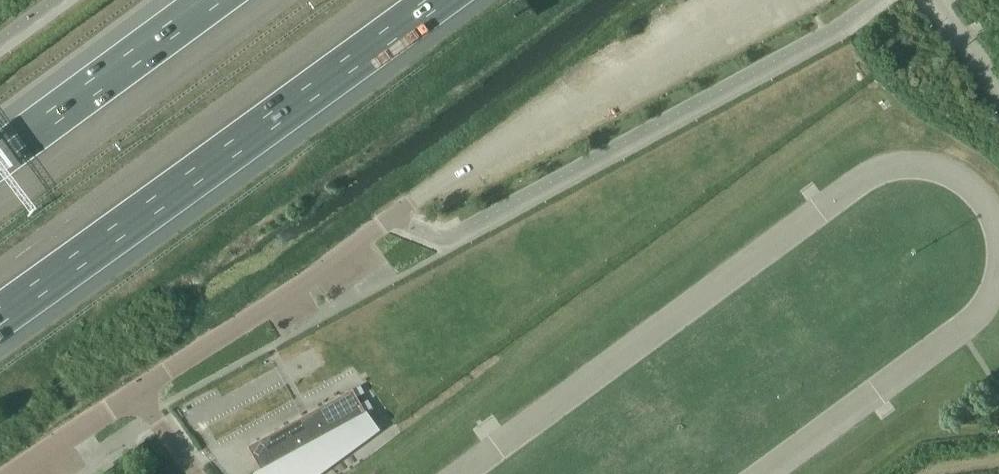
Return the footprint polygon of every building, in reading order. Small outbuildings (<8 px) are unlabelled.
[(980,22),(973,27),(978,35),(986,29),(980,22)] [(350,392),(311,410),(342,459),(376,430),(350,392)] [(253,473),(322,473),(332,467),(342,459),(311,410),(301,414),(237,444),(253,473)]
